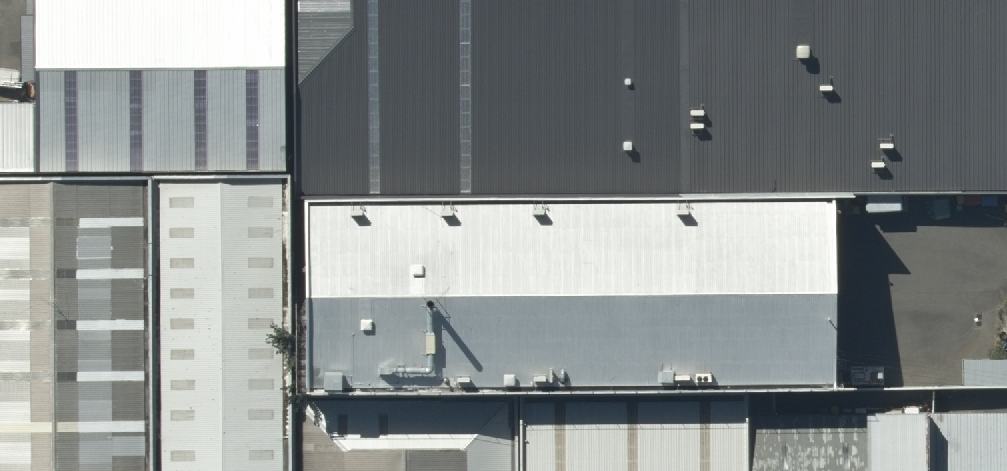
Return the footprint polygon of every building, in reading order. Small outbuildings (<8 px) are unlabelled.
[(37,190),(151,187),(292,185),(293,0),(32,0),(37,190)] [(293,202),(833,200),(1006,202),(1006,0),(293,0),(292,185),(293,202)] [(293,202),(292,185),(151,187),(152,470),(293,470),(293,402),(293,202)] [(151,187),(37,190),(0,190),(0,470),(152,470),(151,187)] [(833,200),(293,202),(293,402),(521,401),(746,400),(834,400),(833,200)] [(744,419),(746,400),(521,401),(520,470),(746,470),(744,419)] [(521,401),(293,402),(293,470),(520,470),(521,401)] [(744,419),(746,470),(928,470),(928,420),(744,419)]
